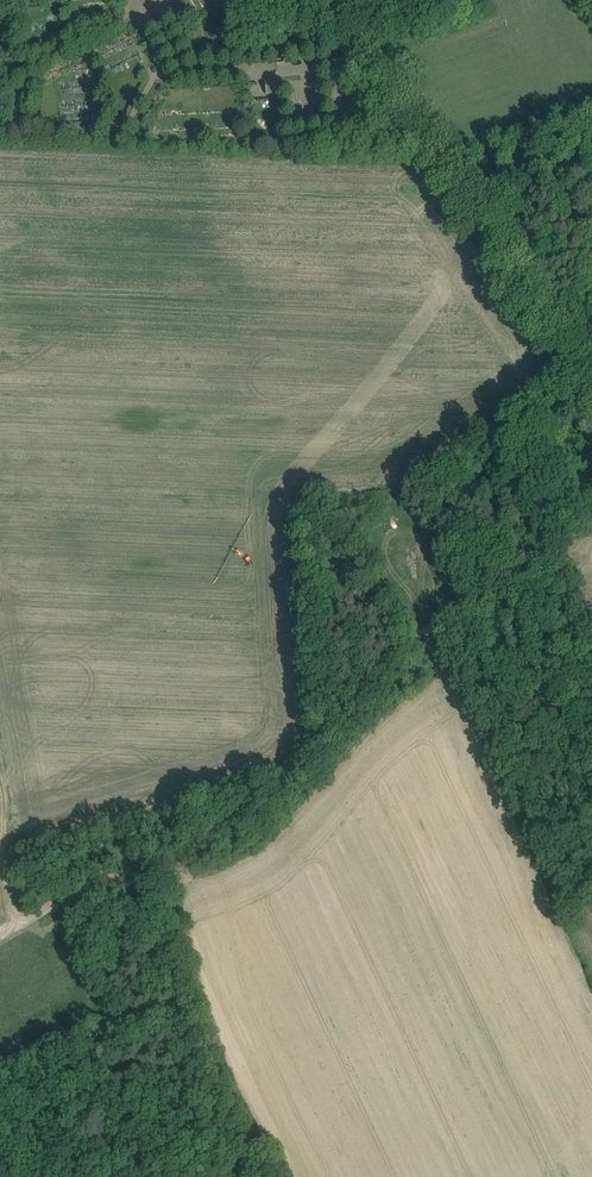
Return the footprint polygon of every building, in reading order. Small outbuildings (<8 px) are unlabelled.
[(266,94),(281,93),(281,81),(265,82),(266,94)]
